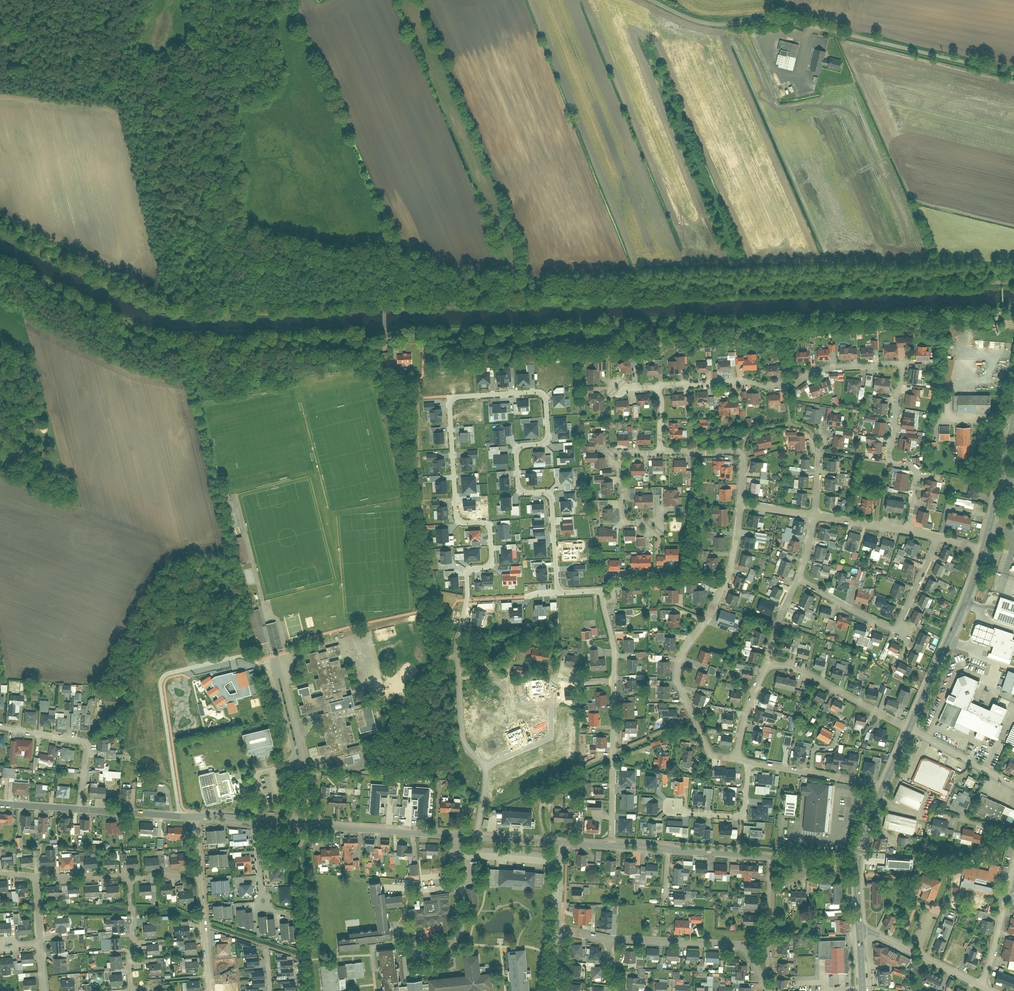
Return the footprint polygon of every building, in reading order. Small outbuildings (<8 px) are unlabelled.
[(778,54),(776,64),(778,65),(778,67),(793,71),(797,54),(798,53),(800,44),(780,39),(777,50),(782,51),(781,55),(778,54)] [(821,73),(823,64),(829,66),(829,68),(840,71),(844,59),(832,56),(831,58),(825,57),(826,51),(815,48),(810,70),(821,73)] [(914,348),(914,358),(927,357),(927,348),(925,348),(925,344),(917,344),(917,348),(914,348)] [(885,356),(898,356),(897,345),(884,346),(884,350),(883,351),(884,354),(885,355),(885,356)] [(841,358),(853,357),(852,349),(851,349),(851,347),(840,348),(841,351),(839,351),(839,355),(840,355),(841,358)] [(862,357),(873,357),(873,348),(861,348),(862,357)] [(629,363),(635,363),(634,349),(625,349),(625,357),(615,362),(620,372),(631,366),(629,363)] [(830,359),(829,350),(818,350),(818,360),(830,359)] [(742,361),(742,368),(755,368),(754,351),(746,351),(746,356),(740,356),(740,354),(735,355),(735,362),(742,361)] [(797,361),(809,360),(809,351),(797,352),(797,361)] [(672,358),(666,358),(667,372),(678,371),(678,365),(683,365),(682,353),(672,354),(672,358)] [(397,354),(397,365),(412,364),(412,354),(397,354)] [(695,360),(695,371),(706,370),(706,368),(710,368),(709,356),(705,356),(705,359),(695,360)] [(644,362),(645,373),(656,373),(656,370),(660,370),(659,357),(652,358),(653,362),(644,362)] [(585,367),(586,381),(598,380),(598,368),(604,368),(603,358),(592,358),(592,366),(585,367)] [(728,358),(716,358),(717,370),(729,369),(728,358)] [(915,381),(918,367),(920,367),(919,361),(913,362),(913,366),(907,365),(905,380),(915,381)] [(764,364),(765,374),(776,373),(776,367),(782,367),(781,363),(764,364)] [(518,373),(518,385),(531,384),(530,372),(535,372),(534,364),(527,365),(528,372),(518,373)] [(498,373),(499,386),(510,385),(510,376),(515,376),(515,366),(509,366),(509,373),(498,373)] [(477,371),(478,384),(492,383),(492,376),(495,376),(495,367),(487,367),(488,371),(477,371)] [(859,377),(844,375),(842,391),(857,393),(859,377)] [(873,375),(871,388),(886,391),(888,377),(873,375)] [(807,384),(810,394),(831,387),(827,378),(807,384)] [(796,385),(799,389),(806,384),(803,380),(796,385)] [(554,394),(554,407),(567,406),(566,393),(565,394),(565,386),(558,387),(554,390),(554,394)] [(910,391),(904,391),(903,402),(913,403),(914,393),(918,393),(918,387),(911,386),(910,391)] [(706,388),(694,389),(694,400),(706,400),(706,403),(712,402),(711,395),(706,395),(706,388)] [(745,402),(758,401),(757,390),(744,391),(744,389),(739,389),(740,395),(744,395),(745,402)] [(602,396),(597,390),(588,391),(589,401),(592,401),(592,409),(602,409),(602,396)] [(646,391),(635,392),(635,404),(646,403),(646,391)] [(669,392),(670,403),(683,402),(682,391),(669,392)] [(778,391),(767,392),(767,403),(776,403),(776,410),(783,410),(783,401),(778,401),(778,391)] [(987,391),(950,392),(951,409),(988,409),(987,391)] [(885,412),(887,401),(879,401),(879,396),(871,396),(871,399),(875,400),(874,410),(885,412)] [(626,397),(613,399),(614,411),(627,410),(626,397)] [(726,398),(716,398),(717,413),(727,412),(727,410),(738,409),(737,400),(726,400),(726,398)] [(515,403),(515,412),(519,412),(519,411),(530,410),(530,399),(518,399),(518,403),(515,403)] [(432,421),(443,420),(442,407),(436,407),(436,401),(423,402),(424,411),(432,410),(432,421)] [(499,404),(492,405),(492,406),(489,406),(490,420),(493,420),(493,421),(507,420),(507,412),(510,411),(509,403),(499,404)] [(806,421),(818,421),(819,407),(804,406),(803,416),(806,416),(806,421)] [(826,416),(825,423),(838,424),(839,412),(827,411),(828,406),(823,406),(822,416),(826,416)] [(902,409),(901,418),(912,419),(913,411),(902,409)] [(568,417),(555,417),(555,433),(559,433),(559,438),(571,438),(571,432),(568,432),(568,417)] [(525,423),(526,437),(540,436),(539,421),(531,422),(531,418),(522,418),(522,423),(525,423)] [(910,428),(912,419),(901,418),(899,426),(905,427),(904,430),(914,432),(915,428),(910,428)] [(882,432),(884,420),(874,419),(872,431),(882,432)] [(670,422),(671,438),(683,438),(682,429),(678,429),(678,422),(670,422)] [(947,424),(937,424),(937,438),(947,438),(947,424)] [(462,442),(472,442),(471,431),(474,431),(474,425),(465,426),(465,431),(461,432),(462,442)] [(494,429),(495,443),(507,442),(507,435),(513,434),(512,425),(505,425),(505,429),(494,429)] [(969,425),(954,425),(955,454),(969,454),(969,425)] [(435,443),(446,442),(445,430),(441,431),(441,426),(432,426),(433,432),(435,432),(435,443)] [(841,433),(831,432),(830,443),(842,444),(843,435),(850,436),(850,430),(842,429),(841,433)] [(592,442),(601,442),(601,430),(589,430),(590,439),(585,439),(585,448),(592,448),(592,442)] [(793,447),(801,447),(802,433),(795,433),(795,430),(784,430),(784,435),(788,435),(787,443),(793,443),(793,447)] [(616,431),(616,443),(627,443),(627,431),(616,431)] [(636,432),(636,442),(648,442),(648,431),(636,432)] [(898,436),(897,446),(908,448),(909,437),(915,438),(916,433),(900,431),(900,436),(898,436)] [(768,432),(754,436),(757,448),(752,449),(754,455),(763,452),(761,446),(771,444),(768,432)] [(879,451),(880,440),(873,440),(873,435),(864,434),(864,440),(870,440),(869,450),(879,451)] [(575,444),(566,444),(566,451),(561,451),(561,462),(576,461),(575,444)] [(493,467),(508,467),(508,462),(510,462),(509,453),(501,453),(501,446),(489,446),(490,458),(494,458),(495,462),(492,462),(493,467)] [(462,456),(463,470),(474,469),(473,457),(479,456),(479,449),(468,450),(469,455),(462,456)] [(547,454),(547,450),(534,451),(535,463),(546,462),(546,463),(553,463),(552,454),(547,454)] [(434,471),(446,471),(446,457),(438,458),(438,453),(428,453),(428,462),(434,462),(434,471)] [(598,453),(586,453),(587,462),(595,462),(595,468),(605,467),(604,457),(598,457),(598,453)] [(808,457),(800,456),(799,465),(807,466),(808,457)] [(671,469),(682,469),(681,478),(690,478),(690,468),(684,468),(684,457),(672,457),(671,469)] [(661,458),(650,458),(650,463),(647,463),(647,472),(651,472),(651,468),(661,468),(661,458)] [(825,458),(824,468),(834,468),(835,458),(825,458)] [(717,476),(728,476),(729,464),(726,464),(726,459),(714,459),(714,465),(717,465),(717,476)] [(760,460),(749,459),(748,468),(759,469),(760,460)] [(642,461),(629,462),(629,474),(641,473),(642,478),(646,478),(646,469),(642,469),(642,461)] [(560,472),(560,469),(554,469),(554,477),(560,477),(561,485),(565,485),(565,491),(571,491),(570,484),(572,484),(572,476),(573,476),(572,470),(569,470),(569,472),(560,472)] [(893,470),(892,478),(905,480),(907,472),(893,470)] [(507,471),(498,471),(498,477),(500,477),(501,489),(511,489),(510,476),(507,476),(507,471)] [(527,472),(528,484),(539,483),(538,471),(527,472)] [(797,473),(797,484),(806,485),(807,473),(797,473)] [(437,492),(449,492),(448,479),(442,479),(441,474),(432,475),(432,481),(437,481),(437,492)] [(611,491),(610,479),(601,480),(601,474),(593,475),(593,479),(599,479),(599,491),(611,491)] [(462,476),(463,484),(477,483),(477,475),(462,476)] [(851,486),(851,478),(829,475),(828,478),(826,478),(825,489),(834,490),(835,481),(843,482),(843,485),(851,486)] [(925,476),(921,498),(931,500),(932,496),(936,497),(938,485),(934,484),(935,478),(925,476)] [(904,489),(905,480),(892,478),(890,487),(904,489)] [(758,481),(749,480),(748,490),(758,491),(758,481)] [(968,494),(975,496),(978,483),(968,481),(965,493),(959,491),(958,495),(967,497),(968,494)] [(463,484),(463,493),(478,492),(477,483),(463,484)] [(728,499),(728,486),(717,486),(717,499),(728,499)] [(665,505),(677,505),(677,489),(665,489),(665,505)] [(805,502),(805,491),(795,490),(795,502),(805,502)] [(565,501),(560,502),(561,513),(572,513),(572,502),(576,501),(575,493),(564,494),(565,501)] [(836,494),(824,493),(823,504),(843,505),(843,499),(836,499),(836,494)] [(860,496),(858,509),(869,511),(870,501),(875,502),(876,494),(872,493),(871,498),(860,496)] [(653,495),(635,495),(635,507),(653,506),(653,495)] [(883,507),(892,509),(894,497),(885,495),(883,507)] [(463,501),(464,510),(468,510),(468,512),(472,512),(472,510),(476,510),(476,502),(481,501),(481,496),(472,496),(472,501),(463,501)] [(512,496),(501,497),(502,510),(512,509),(512,514),(520,514),(519,505),(513,506),(512,496)] [(903,499),(894,497),(892,509),(901,510),(903,499)] [(439,518),(449,518),(449,505),(441,505),(441,500),(433,500),(433,507),(438,507),(439,518)] [(531,503),(532,513),(545,512),(545,503),(531,503)] [(610,517),(610,505),(601,505),(601,517),(610,517)] [(726,523),(725,506),(710,507),(710,515),(714,515),(715,523),(726,523)] [(916,508),(914,518),(922,520),(921,524),(930,527),(931,522),(925,520),(927,510),(916,508)] [(946,509),(944,520),(967,525),(969,514),(946,509)] [(747,512),(745,523),(756,525),(756,520),(762,520),(763,514),(747,512)] [(574,522),(573,515),(563,516),(563,522),(562,522),(563,535),(575,534),(574,522)] [(543,519),(543,516),(536,517),(536,519),(533,519),(534,527),(546,526),(545,518),(543,519)] [(789,529),(799,532),(801,520),(792,518),(790,527),(784,525),(783,532),(789,533),(789,529)] [(499,539),(512,538),(512,532),(511,532),(510,523),(511,523),(511,519),(502,520),(502,523),(498,523),(499,539)] [(596,526),(596,540),(614,539),(614,530),(611,530),(611,525),(596,526)] [(819,525),(816,536),(827,538),(828,535),(834,536),(836,528),(819,525)] [(546,526),(534,527),(534,535),(536,535),(537,538),(544,537),(544,535),(546,534),(546,526)] [(446,544),(455,544),(455,535),(450,535),(450,527),(437,527),(437,542),(446,541),(446,544)] [(633,527),(621,528),(622,538),(634,538),(634,544),(642,544),(641,535),(633,535),(633,527)] [(483,545),(482,528),(470,529),(470,530),(467,530),(467,536),(471,536),(471,541),(473,541),(473,546),(483,545)] [(876,535),(864,532),(861,543),(873,546),(876,535)] [(850,533),(845,549),(856,552),(861,536),(850,533)] [(248,562),(241,534),(234,536),(241,564),(248,562)] [(743,534),(742,545),(753,546),(754,535),(743,534)] [(723,545),(722,535),(711,535),(711,546),(723,545)] [(893,539),(880,536),(878,546),(890,549),(893,539)] [(786,547),(795,549),(798,539),(788,537),(786,547)] [(901,549),(913,554),(918,542),(906,538),(901,549)] [(548,556),(547,540),(534,541),(535,556),(548,556)] [(573,549),(563,549),(563,561),(577,560),(577,550),(584,550),(584,542),(572,543),(573,549)] [(500,555),(500,564),(514,563),(514,557),(518,556),(517,543),(508,543),(508,548),(502,548),(502,555),(500,555)] [(815,544),(813,555),(822,557),(825,546),(815,544)] [(941,544),(936,555),(944,559),(949,548),(941,544)] [(676,545),(664,546),(664,553),(655,554),(655,564),(662,564),(662,558),(676,558),(676,545)] [(465,560),(482,560),(481,548),(464,549),(464,552),(455,553),(456,558),(465,558),(465,560)] [(453,549),(441,549),(441,561),(440,561),(440,568),(449,568),(449,562),(453,562),(453,549)] [(779,557),(777,563),(787,567),(790,560),(783,558),(785,552),(778,550),(775,556),(779,557)] [(750,554),(740,552),(738,562),(748,564),(750,554)] [(649,553),(630,553),(630,566),(649,566),(649,553)] [(715,555),(704,555),(704,567),(715,567),(715,555)] [(606,569),(615,569),(615,575),(623,575),(623,567),(618,568),(617,557),(606,558),(606,569)] [(899,568),(908,572),(912,562),(903,559),(899,568)] [(942,563),(934,560),(930,570),(938,573),(942,563)] [(945,560),(943,565),(950,568),(952,562),(945,560)] [(538,568),(538,579),(549,579),(548,566),(543,567),(543,561),(533,562),(533,568),(538,568)] [(812,561),(810,573),(817,574),(817,573),(826,574),(828,564),(812,561)] [(569,583),(581,583),(580,571),(588,570),(587,563),(574,564),(575,569),(568,570),(569,583)] [(785,574),(787,567),(777,563),(774,571),(785,574)] [(503,573),(504,585),(518,584),(518,576),(522,576),(521,565),(511,565),(512,572),(503,573)] [(754,568),(749,566),(745,577),(749,579),(754,568)] [(447,587),(460,587),(459,575),(455,575),(455,570),(446,570),(447,587)] [(839,581),(837,589),(847,592),(849,584),(844,582),(846,574),(838,571),(836,580),(839,581)] [(734,573),(731,583),(741,586),(744,577),(734,573)] [(475,580),(476,590),(483,590),(483,587),(485,587),(485,585),(495,585),(494,574),(483,574),(483,580),(475,580)] [(927,576),(923,586),(931,589),(935,579),(927,576)] [(888,592),(898,596),(903,584),(893,580),(888,592)] [(702,600),(702,588),(694,588),(694,582),(685,582),(685,589),(691,589),(691,600),(702,600)] [(664,587),(664,600),(676,600),(676,589),(682,590),(682,584),(674,583),(674,588),(664,587)] [(777,596),(781,587),(772,583),(768,592),(777,596)] [(638,586),(620,587),(621,601),(632,600),(631,592),(639,592),(638,586)] [(856,587),(852,599),(864,603),(867,591),(856,587)] [(802,590),(797,602),(807,605),(812,594),(802,590)] [(726,591),(723,600),(734,603),(737,594),(726,591)] [(920,592),(916,602),(922,605),(927,595),(920,592)] [(885,597),(876,594),(873,602),(880,604),(878,611),(888,615),(893,603),(884,600),(885,597)] [(1000,595),(997,606),(993,617),(1013,624),(1013,600),(1000,595)] [(759,596),(754,607),(768,613),(773,603),(759,596)] [(535,608),(535,614),(548,614),(548,609),(558,609),(558,601),(551,601),(551,605),(544,605),(544,603),(535,603),(536,608),(535,608)] [(477,610),(473,609),(471,624),(482,626),(485,610),(493,609),(492,602),(478,604),(477,610)] [(511,602),(501,603),(502,610),(509,609),(509,619),(523,618),(522,607),(512,607),(511,602)] [(829,607),(820,604),(815,618),(825,621),(823,625),(827,626),(833,628),(834,623),(844,626),(848,615),(837,612),(835,619),(830,617),(830,618),(826,617),(829,607)] [(921,613),(927,615),(930,607),(924,605),(921,613)] [(812,609),(804,606),(802,612),(795,608),(790,617),(798,622),(803,614),(809,616),(812,609)] [(733,612),(718,607),(714,620),(717,621),(716,625),(733,630),(736,622),(731,620),(733,612)] [(921,611),(913,607),(908,617),(915,621),(921,611)] [(678,624),(678,610),(668,611),(668,608),(660,608),(660,615),(666,615),(666,624),(678,624)] [(613,612),(614,622),(623,622),(623,611),(613,612)] [(864,623),(854,621),(853,627),(852,630),(862,633),(864,623)] [(989,643),(994,627),(976,621),(971,637),(980,640),(989,643)] [(283,650),(276,623),(266,625),(253,628),(257,646),(271,642),(273,652),(283,650)] [(583,629),(583,637),(590,636),(590,633),(594,633),(594,626),(588,626),(588,628),(583,629)] [(994,627),(989,643),(994,644),(991,653),(1010,659),(1013,649),(1013,646),(1013,639),(1011,638),(1013,633),(994,627)] [(761,642),(764,631),(754,629),(751,640),(761,642)] [(880,631),(871,629),(869,638),(878,640),(880,631)] [(918,630),(912,646),(919,649),(926,633),(918,630)] [(662,645),(673,645),(673,634),(662,634),(662,643),(662,645)] [(631,637),(622,637),(622,650),(632,650),(631,637)] [(779,639),(777,648),(786,649),(788,640),(779,639)] [(898,642),(889,639),(886,647),(895,650),(898,642)] [(306,664),(308,673),(316,672),(318,679),(314,680),(316,690),(321,689),(323,696),(311,699),(310,695),(301,697),(303,705),(299,706),(301,716),(323,711),(323,714),(319,715),(322,729),(315,731),(317,739),(324,737),(326,744),(318,746),(320,757),(324,756),(326,768),(346,763),(345,758),(361,754),(359,745),(347,748),(346,745),(351,744),(349,736),(353,735),(351,725),(346,726),(344,718),(356,715),(359,729),(370,726),(364,704),(364,703),(354,705),(351,695),(348,695),(344,678),(348,677),(345,667),(341,668),(339,660),(330,662),(329,658),(341,656),(339,645),(325,648),(326,652),(318,654),(318,651),(308,653),(310,663),(306,664)] [(797,645),(795,654),(805,657),(807,647),(797,645)] [(533,648),(531,659),(547,662),(549,651),(533,648)] [(591,670),(606,670),(605,658),(598,658),(598,648),(590,648),(591,670)] [(699,648),(695,658),(705,661),(709,651),(699,648)] [(747,658),(755,659),(757,650),(748,648),(747,658)] [(905,657),(913,661),(916,652),(908,649),(905,657)] [(814,654),(812,665),(821,667),(824,657),(814,654)] [(568,656),(566,665),(578,667),(579,658),(568,656)] [(635,657),(625,656),(625,667),(635,667),(635,657)] [(667,659),(656,659),(656,671),(667,671),(667,659)] [(911,666),(898,659),(893,668),(906,675),(911,666)] [(714,666),(707,664),(705,671),(712,673),(714,666)] [(831,665),(829,675),(839,677),(840,667),(831,665)] [(518,666),(517,673),(528,675),(529,668),(518,666)] [(741,666),(740,675),(750,677),(751,668),(741,666)] [(707,673),(696,669),(692,679),(703,683),(707,673)] [(1008,670),(1002,688),(1013,692),(1013,672),(1008,670)] [(234,671),(216,676),(213,678),(211,675),(202,681),(206,687),(206,686),(212,682),(215,686),(208,691),(212,696),(217,693),(219,697),(215,700),(219,706),(225,702),(227,704),(228,704),(230,713),(238,711),(236,704),(238,703),(237,698),(243,697),(242,695),(252,693),(247,671),(235,674),(234,671)] [(775,672),(772,683),(792,687),(794,676),(775,672)] [(847,676),(846,685),(858,687),(859,678),(847,676)] [(1000,725),(1003,718),(971,704),(980,684),(964,676),(957,679),(950,697),(948,696),(945,703),(946,704),(938,722),(968,735),(970,730),(997,742),(1003,726),(1000,725)] [(635,677),(625,678),(625,688),(635,688),(635,677)] [(513,690),(513,681),(502,682),(502,686),(495,686),(496,699),(509,698),(508,690),(513,690)] [(867,682),(864,695),(875,697),(877,687),(872,686),(872,683),(867,682)] [(479,684),(468,683),(467,694),(478,695),(479,684)] [(656,683),(656,695),(667,695),(667,683),(656,683)] [(877,689),(887,693),(890,687),(880,683),(877,689)] [(909,689),(899,685),(894,697),(904,701),(909,689)] [(544,686),(531,687),(532,697),(544,696),(544,686)] [(712,689),(695,686),(691,699),(702,702),(705,694),(711,695),(712,689)] [(820,700),(825,692),(817,687),(812,695),(820,700)] [(729,688),(727,698),(737,700),(739,689),(729,688)] [(759,689),(757,698),(766,700),(768,691),(759,689)] [(566,690),(566,699),(577,699),(577,690),(566,690)] [(589,702),(588,710),(597,710),(597,705),(606,705),(606,694),(602,694),(602,692),(595,692),(595,702),(589,702)] [(104,695),(103,705),(117,706),(117,696),(104,695)] [(828,695),(825,702),(837,709),(841,702),(828,695)] [(885,695),(883,705),(894,708),(897,699),(885,695)] [(10,696),(9,718),(19,719),(20,705),(23,705),(24,696),(10,696)] [(621,700),(621,713),(632,712),(632,699),(621,700)] [(40,701),(40,711),(48,711),(49,701),(40,701)] [(661,707),(661,718),(675,717),(675,706),(665,707),(665,702),(655,703),(655,708),(661,707)] [(82,710),(74,710),(74,713),(71,713),(71,729),(90,730),(91,713),(87,713),(88,705),(82,705),(82,710)] [(485,705),(473,705),(474,715),(486,715),(485,705)] [(516,705),(502,705),(502,716),(516,716),(516,705)] [(778,715),(757,709),(754,720),(763,723),(764,720),(775,724),(778,715)] [(50,710),(50,714),(44,714),(43,726),(56,726),(56,717),(64,717),(64,713),(56,713),(57,710),(50,710)] [(720,711),(719,721),(729,722),(730,712),(720,711)] [(26,712),(25,722),(37,722),(37,712),(26,712)] [(544,712),(532,712),(532,728),(544,728),(544,712)] [(853,722),(862,723),(859,730),(863,731),(867,723),(863,721),(864,714),(855,712),(853,722)] [(599,713),(590,713),(590,724),(599,724),(599,713)] [(569,732),(569,716),(559,716),(558,732),(569,732)] [(58,718),(58,728),(67,728),(67,718),(58,718)] [(634,719),(623,718),(623,730),(633,730),(634,719)] [(759,739),(761,732),(767,734),(769,726),(762,724),(760,729),(751,727),(749,737),(759,739)] [(867,738),(867,737),(871,738),(884,740),(886,727),(878,725),(878,728),(873,727),(872,731),(868,730),(868,731),(865,730),(863,736),(867,737),(867,738)] [(521,726),(506,733),(511,744),(526,737),(521,726)] [(1006,743),(1013,747),(1013,726),(1006,743)] [(248,756),(254,754),(255,762),(265,759),(265,757),(269,756),(270,754),(269,750),(275,749),(269,727),(242,734),(248,756)] [(823,728),(817,738),(828,745),(834,734),(823,728)] [(730,733),(721,732),(720,741),(729,742),(730,733)] [(607,737),(597,736),(597,746),(607,747),(607,737)] [(107,739),(98,738),(97,750),(105,751),(104,757),(96,756),(95,770),(104,771),(106,758),(116,759),(117,750),(106,749),(107,739)] [(10,761),(11,761),(13,768),(17,766),(16,761),(17,761),(18,754),(22,754),(22,752),(26,752),(25,758),(32,759),(33,741),(26,740),(26,742),(23,742),(23,741),(11,740),(10,761)] [(503,750),(499,740),(492,742),(495,752),(496,753),(503,750)] [(651,744),(653,750),(662,747),(667,747),(667,741),(661,742),(660,740),(651,744)] [(795,747),(793,760),(804,762),(806,752),(809,752),(811,742),(804,740),(802,748),(795,747)] [(492,742),(491,741),(485,744),(489,754),(495,752),(492,742)] [(38,764),(52,766),(56,745),(50,745),(49,754),(40,752),(38,764)] [(62,747),(60,758),(74,760),(76,749),(62,747)] [(682,761),(692,763),(693,750),(689,750),(685,749),(684,749),(682,761)] [(825,754),(822,765),(834,768),(836,761),(839,761),(838,765),(838,767),(850,768),(851,759),(855,760),(856,752),(846,750),(845,755),(842,755),(842,751),(832,750),(831,755),(825,754)] [(657,752),(655,763),(664,765),(666,754),(657,752)] [(864,760),(862,773),(874,775),(875,770),(879,770),(881,759),(873,757),(872,762),(864,760)] [(914,775),(912,782),(940,795),(938,799),(942,801),(941,803),(947,806),(951,798),(949,797),(954,783),(951,782),(955,772),(925,759),(921,761),(914,775)] [(1013,776),(1013,765),(1009,763),(1008,766),(1005,765),(1003,770),(1005,771),(1005,772),(1013,776)] [(620,771),(620,787),(631,787),(631,783),(635,783),(635,771),(627,771),(627,767),(621,767),(621,771),(620,771)] [(736,779),(736,778),(736,769),(726,769),(726,768),(716,768),(716,770),(711,771),(711,780),(716,780),(716,779),(720,779),(720,781),(725,781),(725,782),(730,782),(730,780),(735,780),(735,784),(741,784),(741,779),(736,779)] [(14,782),(14,794),(28,795),(29,780),(16,779),(17,770),(10,769),(9,782),(14,782)] [(92,770),(90,796),(100,797),(108,797),(109,780),(113,781),(114,777),(121,778),(121,773),(92,770)] [(215,771),(198,774),(204,805),(221,802),(221,800),(234,797),(229,771),(218,774),(218,772),(215,772),(215,771)] [(655,777),(647,777),(646,788),(656,789),(656,779),(662,780),(663,777),(663,774),(655,773),(655,777)] [(674,781),(673,794),(684,795),(685,787),(688,787),(689,778),(683,777),(683,782),(674,781)] [(124,787),(123,798),(131,799),(132,789),(136,789),(137,779),(132,778),(131,788),(124,787)] [(398,785),(372,783),(369,813),(384,814),(384,807),(381,806),(381,801),(387,802),(387,797),(382,796),(382,794),(397,795),(398,785)] [(802,792),(807,793),(805,811),(804,823),(803,829),(820,831),(829,832),(832,806),(831,806),(833,785),(808,783),(808,786),(800,786),(800,792),(802,792)] [(37,784),(36,795),(47,796),(48,785),(37,784)] [(57,785),(56,797),(69,798),(70,786),(57,785)] [(925,796),(900,785),(893,800),(918,812),(925,796)] [(415,809),(414,816),(429,817),(431,788),(404,786),(404,795),(418,796),(418,798),(413,798),(413,803),(418,804),(418,809),(415,809)] [(156,805),(165,805),(165,793),(157,793),(158,787),(152,787),(152,796),(156,796),(156,805)] [(320,787),(320,797),(329,798),(330,787),(320,787)] [(725,791),(724,804),(734,805),(735,793),(736,793),(737,787),(728,787),(728,791),(725,791)] [(595,797),(604,798),(604,788),(596,788),(595,797)] [(620,799),(620,809),(633,809),(633,795),(635,795),(635,789),(626,789),(626,794),(621,794),(621,799),(620,799)] [(693,793),(692,806),(706,807),(706,798),(712,798),(713,789),(704,789),(703,794),(693,793)] [(535,795),(537,801),(550,797),(548,791),(535,795)] [(968,809),(973,797),(960,792),(957,798),(954,797),(951,805),(958,808),(960,805),(968,809)] [(981,793),(978,800),(980,801),(975,814),(985,818),(986,816),(1013,827),(1013,810),(987,799),(988,796),(981,793)] [(786,794),(785,813),(796,814),(798,795),(786,794)] [(442,797),(442,811),(460,812),(461,798),(455,798),(455,802),(448,802),(449,797),(442,797)] [(329,798),(328,805),(347,806),(347,799),(329,798)] [(647,803),(647,813),(657,814),(658,803),(653,803),(653,798),(641,798),(641,803),(647,803)] [(758,809),(753,809),(752,820),(767,820),(768,808),(772,808),(773,801),(763,800),(762,805),(758,805),(758,809)] [(531,810),(501,808),(500,821),(502,821),(502,824),(508,825),(509,820),(523,821),(522,826),(530,826),(530,825),(533,826),(533,821),(530,821),(531,810)] [(555,811),(555,821),(574,822),(575,812),(555,811)] [(13,813),(0,812),(0,821),(13,822),(13,813)] [(619,819),(619,834),(632,834),(632,820),(636,820),(636,815),(627,814),(627,819),(619,819)] [(31,815),(23,815),(22,831),(35,832),(36,824),(31,824),(31,815)] [(917,821),(886,815),(883,830),(914,837),(917,821)] [(49,817),(39,817),(39,831),(49,832),(49,817)] [(69,830),(69,817),(61,817),(60,829),(69,830)] [(89,829),(89,818),(81,818),(81,824),(74,824),(74,833),(81,834),(81,829),(89,829)] [(936,818),(932,835),(941,837),(941,832),(955,835),(956,830),(948,829),(950,821),(936,818)] [(121,819),(106,821),(107,832),(116,831),(117,834),(123,833),(121,819)] [(586,820),(586,831),(600,832),(600,825),(595,825),(595,820),(586,820)] [(153,823),(140,822),(139,836),(157,837),(158,827),(153,827),(153,823)] [(707,823),(696,822),(695,836),(703,836),(703,839),(711,839),(711,830),(706,830),(707,823)] [(663,824),(656,824),(648,823),(647,827),(644,827),(644,832),(647,832),(647,835),(656,836),(656,832),(662,832),(663,824)] [(733,824),(720,824),(720,835),(731,836),(731,838),(737,838),(737,830),(732,830),(733,824)] [(185,827),(167,827),(167,836),(171,836),(169,841),(179,841),(179,838),(184,839),(185,827)] [(763,830),(751,829),(750,838),(764,839),(765,834),(763,834),(763,830)] [(978,831),(966,829),(963,840),(981,844),(982,837),(976,836),(978,831)] [(224,830),(215,831),(216,844),(228,843),(228,838),(225,839),(224,830)] [(215,831),(206,832),(207,844),(209,844),(216,844),(215,831)] [(246,834),(231,835),(231,840),(233,840),(233,842),(234,842),(235,847),(248,846),(248,839),(246,839),(246,834)] [(876,837),(873,848),(884,851),(887,840),(876,837)] [(356,838),(344,838),(345,869),(353,869),(352,845),(356,845),(356,838)] [(898,838),(896,846),(905,848),(906,840),(898,838)] [(373,840),(365,840),(365,848),(367,848),(367,851),(373,851),(373,840)] [(389,841),(381,841),(380,847),(385,847),(385,852),(387,852),(387,847),(389,847),(389,841)] [(441,844),(419,844),(419,849),(427,849),(427,853),(431,853),(431,858),(440,859),(441,844)] [(399,854),(395,854),(395,865),(400,864),(400,857),(413,857),(413,850),(407,850),(407,845),(399,845),(399,854)] [(48,858),(41,858),(41,867),(57,866),(56,849),(47,849),(48,858)] [(339,850),(322,850),(322,860),(330,860),(330,864),(338,864),(338,860),(340,860),(339,850)] [(158,859),(144,860),(145,871),(160,870),(160,862),(164,862),(164,851),(157,851),(158,859)] [(62,854),(63,868),(73,867),(73,861),(80,860),(80,853),(62,854)] [(91,858),(85,859),(85,867),(99,866),(98,857),(96,857),(96,854),(91,854),(91,858)] [(179,858),(170,858),(170,869),(181,869),(181,865),(190,864),(189,854),(179,854),(179,858)] [(227,854),(208,855),(209,868),(227,866),(227,854)] [(587,855),(577,854),(576,865),(586,866),(587,855)] [(12,855),(2,857),(3,865),(14,863),(12,855)] [(893,855),(886,855),(886,859),(882,859),(881,864),(885,864),(885,862),(892,862),(893,855)] [(241,856),(235,857),(235,858),(235,866),(244,866),(244,874),(251,874),(250,856),(241,856)] [(872,857),(871,868),(881,869),(881,864),(882,859),(882,857),(872,857)] [(32,859),(20,859),(20,867),(32,867),(32,859)] [(137,859),(126,860),(127,868),(138,868),(137,859)] [(615,861),(607,860),(607,869),(615,870),(615,861)] [(683,869),(673,869),(672,882),(682,882),(682,874),(692,875),(693,862),(684,861),(683,869)] [(634,873),(635,862),(626,862),(626,873),(634,873)] [(273,869),(268,869),(269,882),(283,881),(283,872),(280,873),(280,869),(286,868),(286,863),(272,864),(273,869)] [(659,864),(646,863),(645,874),(658,875),(659,864)] [(708,863),(697,863),(697,871),(702,871),(702,877),(714,878),(714,872),(707,872),(708,863)] [(727,873),(728,865),(717,865),(716,873),(727,873)] [(731,873),(757,874),(757,866),(731,865),(731,873)] [(417,866),(411,866),(411,875),(409,876),(409,879),(417,879),(417,866)] [(543,883),(544,872),(535,872),(535,870),(524,869),(524,868),(512,867),(512,868),(499,867),(499,868),(488,868),(490,886),(501,885),(500,884),(511,885),(511,886),(523,887),(523,886),(533,887),(533,886),(541,887),(541,883),(543,883)] [(942,881),(922,874),(917,887),(924,889),(921,897),(935,902),(942,881)] [(234,888),(238,888),(238,884),(243,883),(243,877),(234,878),(234,888)] [(821,887),(833,888),(834,879),(822,878),(821,887)] [(337,937),(338,949),(359,947),(358,942),(384,940),(384,937),(391,937),(390,925),(389,925),(387,907),(404,906),(403,893),(387,895),(386,895),(385,891),(382,891),(381,880),(369,881),(371,902),(374,902),(377,926),(347,929),(347,936),(337,937)] [(819,880),(807,880),(806,891),(812,892),(812,887),(818,888),(819,880)] [(229,881),(210,882),(211,894),(229,893),(229,881)] [(872,883),(868,883),(867,886),(872,886),(872,904),(882,904),(882,882),(872,881),(872,883)] [(77,883),(67,883),(67,893),(78,893),(77,883)] [(251,897),(250,883),(243,883),(238,884),(238,888),(238,898),(251,897)] [(836,902),(845,902),(844,883),(835,884),(836,902)] [(27,884),(16,884),(16,893),(28,893),(27,884)] [(162,893),(172,892),(172,884),(161,884),(162,893)] [(280,888),(278,888),(279,904),(291,903),(290,888),(294,888),(294,884),(280,885),(280,888)] [(98,885),(85,885),(85,896),(99,896),(98,885)] [(119,886),(107,887),(108,897),(120,896),(119,886)] [(152,886),(140,887),(141,896),(145,895),(151,895),(152,901),(157,901),(156,890),(153,890),(152,886)] [(182,892),(182,886),(176,886),(176,894),(178,893),(178,905),(194,904),(193,892),(182,892)] [(466,887),(466,895),(467,903),(479,902),(478,886),(466,887)] [(58,887),(47,888),(48,897),(59,896),(58,887)] [(457,915),(456,905),(455,891),(448,891),(448,893),(430,894),(431,899),(424,900),(424,908),(407,909),(409,928),(425,927),(425,924),(433,924),(433,925),(440,925),(440,923),(443,923),(444,932),(453,932),(452,915),(457,915)] [(674,894),(674,902),(685,903),(686,900),(690,900),(691,891),(684,891),(684,895),(674,894)] [(807,892),(792,892),(791,901),(797,901),(797,906),(806,907),(807,892)] [(746,899),(746,908),(758,908),(759,899),(746,899)] [(570,906),(570,911),(575,911),(575,923),(591,924),(591,913),(597,913),(597,905),(590,905),(590,909),(576,908),(576,906),(570,906)] [(231,906),(213,907),(213,920),(232,919),(231,906)] [(244,910),(236,911),(237,922),(237,927),(245,927),(244,913),(244,910)] [(600,927),(611,927),(612,911),(603,911),(602,920),(600,920),(600,927)] [(888,912),(882,924),(892,928),(890,931),(893,932),(896,926),(893,924),(897,917),(888,912)] [(988,914),(980,912),(978,920),(983,921),(983,920),(987,921),(988,914)] [(252,913),(244,913),(245,927),(245,929),(253,929),(253,923),(252,913)] [(744,916),(744,924),(754,924),(755,916),(744,916)] [(266,917),(258,917),(259,928),(259,933),(260,933),(267,933),(266,920),(266,917)] [(690,921),(674,920),(673,933),(690,934),(691,924),(703,924),(703,917),(691,917),(690,921)] [(23,920),(23,925),(19,925),(20,933),(32,933),(32,924),(30,924),(30,919),(23,920)] [(70,919),(55,919),(56,926),(58,926),(58,932),(65,932),(65,926),(70,926),(70,919)] [(111,921),(105,921),(105,928),(113,928),(113,931),(123,931),(123,919),(111,919),(111,921)] [(274,919),(266,920),(267,933),(267,936),(274,936),(274,930),(274,919)] [(837,931),(851,931),(850,919),(836,919),(837,931)] [(937,938),(947,942),(954,923),(945,920),(943,926),(946,927),(943,935),(939,933),(937,938)] [(983,921),(980,931),(992,934),(995,922),(987,921),(983,920),(983,921)] [(0,923),(0,932),(11,931),(10,922),(0,923)] [(181,927),(174,927),(175,935),(177,935),(177,939),(181,938),(181,935),(189,935),(189,922),(180,922),(181,927)] [(288,924),(280,924),(280,935),(281,940),(282,940),(288,940),(288,926),(288,924)] [(296,926),(288,926),(288,940),(289,943),(296,943),(296,936),(296,926)] [(156,927),(143,928),(143,937),(157,937),(156,927)] [(221,943),(218,943),(218,947),(215,947),(216,956),(231,955),(230,942),(232,942),(232,937),(220,937),(221,943)] [(937,938),(933,948),(943,952),(947,942),(937,938)] [(1007,938),(1002,957),(1010,959),(1013,960),(1013,940),(1007,938)] [(120,939),(101,940),(101,950),(121,949),(120,939)] [(236,939),(237,948),(241,948),(242,945),(250,948),(251,943),(236,939)] [(847,940),(819,941),(820,959),(825,958),(826,973),(847,973),(849,972),(853,968),(849,964),(852,960),(850,955),(852,951),(849,947),(847,947),(847,940)] [(64,941),(54,942),(55,953),(65,952),(64,941)] [(788,942),(779,942),(779,953),(794,953),(794,949),(788,949),(788,942)] [(195,944),(185,945),(186,954),(196,954),(195,944)] [(572,957),(585,957),(586,955),(586,948),(583,948),(582,944),(571,944),(572,957)] [(874,960),(874,965),(883,965),(883,963),(886,963),(895,967),(897,965),(906,970),(911,959),(877,944),(873,945),(873,953),(874,953),(874,960)] [(589,954),(586,955),(585,957),(586,961),(594,962),(596,963),(596,959),(601,959),(602,949),(598,949),(599,946),(591,945),(589,954)] [(158,946),(147,946),(147,955),(158,954),(158,946)] [(244,957),(245,957),(256,956),(256,948),(244,949),(244,957)] [(399,985),(397,966),(395,966),(393,948),(378,949),(380,968),(382,968),(385,990),(381,990),(400,990),(399,985)] [(508,950),(509,969),(507,970),(508,982),(511,981),(512,990),(529,990),(525,948),(508,950)] [(637,951),(625,950),(625,964),(637,964),(637,951)] [(648,950),(648,959),(660,959),(660,951),(648,950)] [(954,955),(951,954),(948,961),(956,964),(959,957),(958,956),(960,951),(956,950),(954,955)] [(967,958),(965,966),(975,970),(978,961),(974,960),(977,952),(971,950),(968,959),(967,958)] [(450,958),(450,952),(446,953),(446,951),(442,951),(443,953),(439,953),(439,954),(438,955),(438,958),(440,958),(440,959),(442,959),(442,960),(449,959),(449,958),(450,958)] [(281,968),(292,967),(292,959),(287,959),(286,956),(281,956),(281,954),(276,952),(276,956),(276,961),(280,961),(281,968)] [(678,952),(664,952),(664,961),(677,961),(678,952)] [(699,954),(687,953),(687,961),(699,961),(699,954)] [(428,978),(428,981),(429,987),(429,990),(450,990),(454,990),(467,989),(468,990),(483,990),(482,988),(492,987),(491,972),(486,972),(485,966),(480,966),(478,954),(464,955),(466,974),(428,978)] [(720,955),(706,954),(706,962),(720,963),(720,955)] [(34,955),(21,956),(22,963),(35,962),(34,955)] [(243,965),(244,968),(253,968),(253,964),(258,964),(258,956),(256,956),(245,957),(246,964),(243,965)] [(121,957),(111,958),(111,967),(122,967),(121,957)] [(66,959),(54,960),(55,972),(67,971),(66,959)] [(231,959),(217,960),(218,972),(236,971),(235,960),(231,959)] [(739,960),(729,959),(728,967),(736,967),(735,980),(747,981),(747,966),(739,965),(739,960)] [(13,960),(0,961),(1,976),(11,975),(10,967),(13,967),(13,960)] [(778,963),(778,974),(790,974),(790,964),(795,964),(795,960),(788,960),(788,964),(778,963)] [(320,966),(323,990),(340,990),(339,977),(347,976),(347,979),(355,978),(364,977),(362,961),(354,962),(345,963),(345,964),(342,965),(338,965),(337,964),(320,966)] [(571,961),(570,974),(581,975),(583,962),(578,962),(571,961)] [(594,962),(586,961),(586,970),(591,970),(592,977),(595,978),(596,981),(601,980),(601,977),(604,977),(604,966),(595,966),(594,962)] [(198,962),(186,962),(186,973),(199,972),(198,962)] [(160,965),(150,966),(150,975),(160,974),(160,965)] [(276,975),(277,979),(285,979),(285,975),(293,975),(292,967),(281,968),(281,975),(276,975)] [(251,972),(252,979),(263,978),(263,970),(254,971),(253,968),(244,968),(244,972),(251,972)] [(894,968),(892,973),(905,977),(907,973),(894,968)] [(996,979),(1013,988),(1013,977),(1000,970),(996,979)] [(123,974),(112,975),(112,971),(105,972),(105,980),(113,980),(113,986),(124,985),(123,974)] [(890,972),(877,972),(877,975),(875,975),(875,977),(875,979),(877,979),(877,986),(890,986),(890,989),(894,988),(894,982),(890,982),(890,972)] [(930,972),(925,981),(938,988),(943,978),(930,972)] [(428,981),(424,982),(424,977),(405,979),(406,984),(399,985),(400,990),(402,990),(407,990),(424,990),(424,987),(429,987),(428,981)] [(640,977),(628,977),(627,990),(638,990),(638,987),(644,987),(645,979),(639,979),(640,977)] [(719,990),(729,990),(729,989),(720,988),(721,978),(707,977),(706,986),(696,985),(696,990),(708,990),(708,989),(719,989),(719,990)] [(252,986),(246,986),(246,990),(259,990),(258,986),(264,986),(263,978),(252,979),(252,986)] [(37,979),(23,980),(24,989),(37,989),(37,979)] [(284,989),(295,989),(295,981),(289,981),(289,979),(285,979),(277,979),(277,983),(283,983),(284,989)] [(62,982),(62,990),(74,990),(73,981),(62,982)] [(187,983),(187,990),(200,990),(199,982),(187,983)] [(583,990),(580,990),(581,984),(566,983),(565,990),(583,990)]
